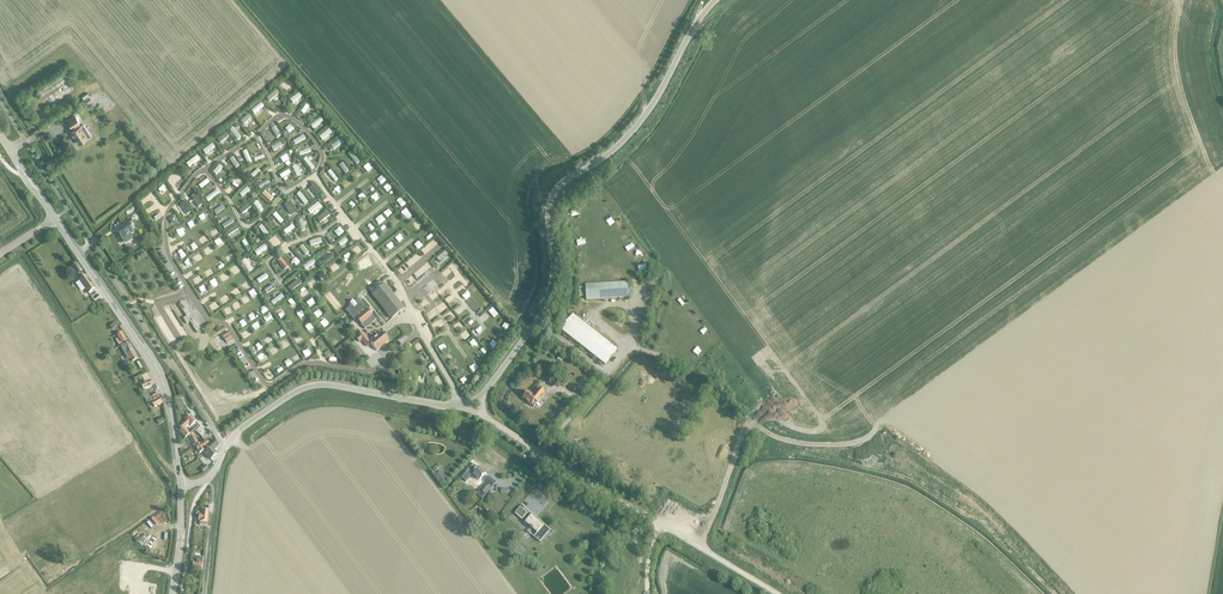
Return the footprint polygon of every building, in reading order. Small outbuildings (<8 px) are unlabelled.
[(287,80),(278,86),(280,90),(290,84),(287,80)] [(267,103),(275,97),(272,93),(263,99),(267,103)] [(290,106),(299,99),(296,95),(287,102),(290,106)] [(259,105),(249,111),(251,116),(262,109),(259,105)] [(90,136),(83,125),(78,128),(76,125),(79,123),(75,116),(67,121),(72,128),(72,127),(74,130),(70,133),(78,144),(90,136)] [(291,127),(283,133),(285,136),(294,130),(291,127)] [(268,131),(274,140),(278,137),(272,128),(268,131)] [(317,141),(322,144),(330,134),(325,130),(317,141)] [(211,145),(199,152),(202,156),(214,149),(211,145)] [(245,166),(249,164),(245,152),(240,153),(245,166)] [(278,163),(291,156),(289,152),(276,159),(278,163)] [(194,157),(183,166),(186,170),(197,160),(194,157)] [(232,158),(225,162),(230,172),(237,169),(232,158)] [(309,172),(312,169),(303,159),(300,162),(309,172)] [(217,165),(210,174),(214,178),(221,169),(217,165)] [(294,178),(299,176),(294,166),(289,169),(294,178)] [(251,179),(258,173),(255,170),(248,176),(251,179)] [(284,177),(288,175),(286,171),(277,176),(281,183),(286,180),(284,177)] [(322,174),(329,186),(335,182),(328,171),(322,174)] [(165,180),(169,186),(179,179),(175,174),(165,180)] [(234,178),(226,186),(229,189),(237,181),(234,178)] [(204,180),(195,187),(198,191),(207,184),(204,180)] [(265,181),(253,185),(255,190),(267,185),(265,181)] [(384,194),(389,190),(385,185),(380,190),(384,194)] [(311,186),(307,188),(313,198),(317,195),(311,186)] [(245,188),(235,196),(238,199),(248,192),(245,188)] [(213,192),(202,201),(205,205),(216,195),(213,192)] [(267,204),(270,199),(263,192),(259,196),(267,204)] [(293,196),(300,207),(305,204),(298,193),(293,196)] [(358,203),(362,199),(359,194),(354,198),(358,203)] [(191,195),(188,198),(191,201),(189,202),(195,209),(200,204),(191,195)] [(371,203),(376,201),(374,195),(368,198),(371,203)] [(571,205),(584,203),(582,196),(570,199),(571,205)] [(396,208),(402,205),(400,200),(394,203),(396,208)] [(147,202),(143,204),(148,212),(152,210),(147,202)] [(363,203),(357,208),(362,213),(367,208),(363,203)] [(183,204),(174,208),(178,219),(187,215),(183,204)] [(254,204),(250,206),(256,215),(259,213),(254,204)] [(280,208),(287,220),(294,216),(286,204),(280,208)] [(311,215),(319,209),(316,204),(304,212),(307,216),(311,214),(311,215)] [(132,207),(125,212),(127,215),(134,209),(132,207)] [(218,207),(210,214),(213,217),(221,210),(218,207)] [(244,207),(237,213),(240,216),(246,211),(244,207)] [(386,219),(392,213),(388,209),(382,214),(386,219)] [(403,211),(397,215),(403,224),(409,220),(403,211)] [(353,212),(347,216),(351,221),(357,217),(353,212)] [(268,219),(275,228),(281,223),(274,214),(268,219)] [(124,227),(118,231),(121,238),(118,240),(121,246),(132,239),(129,235),(134,232),(130,226),(133,224),(129,219),(122,224),(124,227)] [(392,230),(397,227),(392,219),(387,222),(392,230)] [(296,235),(303,234),(301,221),(293,222),(296,235)] [(282,237),(292,230),(290,226),(280,233),(282,237)] [(255,230),(262,239),(266,236),(260,227),(255,230)] [(329,234),(333,239),(339,234),(335,229),(329,234)] [(367,238),(370,243),(375,239),(372,234),(367,238)] [(266,242),(269,246),(278,239),(275,236),(266,242)] [(337,249),(345,243),(342,239),(334,246),(337,249)] [(238,245),(244,253),(248,251),(242,242),(238,245)] [(254,257),(264,250),(262,246),(252,253),(254,257)] [(439,262),(448,255),(445,252),(436,259),(439,262)] [(277,259),(273,263),(281,273),(285,269),(277,259)] [(246,275),(251,271),(244,260),(239,263),(246,275)] [(433,260),(428,264),(433,271),(438,268),(433,260)] [(310,261),(300,268),(302,272),(312,264),(310,261)] [(333,270),(338,266),(334,262),(329,266),(333,270)] [(79,268),(75,271),(81,279),(84,276),(79,268)] [(256,286),(265,279),(263,275),(253,282),(256,286)] [(95,289),(86,276),(79,280),(89,293),(95,289)] [(392,318),(404,309),(384,285),(383,286),(379,281),(369,289),(373,294),(372,295),(392,318)] [(209,290),(213,287),(210,282),(205,285),(209,290)] [(611,285),(585,286),(586,300),(629,297),(628,284),(611,285)] [(263,295),(274,291),(272,285),(261,289),(263,295)] [(278,295),(267,304),(270,308),(281,299),(278,295)] [(370,295),(367,298),(374,307),(378,304),(370,295)] [(446,306),(451,302),(447,298),(442,302),(446,306)] [(283,303),(287,309),(292,304),(288,299),(283,303)] [(371,316),(367,310),(368,309),(359,299),(357,301),(355,301),(349,305),(349,308),(346,311),(354,321),(356,319),(361,324),(361,325),(364,329),(375,320),(372,315),(371,316)] [(186,317),(186,316),(190,314),(182,303),(179,305),(186,317)] [(455,317),(460,313),(456,308),(451,312),(455,317)] [(683,313),(686,317),(691,313),(687,309),(683,313)] [(298,313),(293,316),(296,321),(302,318),(298,313)] [(605,365),(617,350),(573,315),(561,330),(605,365)] [(190,322),(197,333),(201,331),(193,320),(190,322)] [(316,325),(319,329),(325,325),(322,321),(316,325)] [(503,333),(506,328),(502,325),(498,330),(503,333)] [(229,331),(222,335),(227,344),(234,340),(229,331)] [(122,345),(127,342),(121,332),(116,335),(118,337),(115,339),(118,345),(121,343),(122,345)] [(381,332),(369,342),(370,344),(376,351),(388,341),(381,332)] [(690,335),(694,340),(699,337),(695,332),(690,335)] [(367,347),(370,344),(369,342),(364,336),(362,333),(355,339),(359,343),(362,341),(367,347)] [(496,342),(500,336),(495,333),(492,339),(496,342)] [(122,345),(120,346),(122,350),(127,360),(130,358),(132,362),(137,359),(127,342),(122,345)] [(142,376),(138,378),(139,380),(142,378),(145,383),(140,385),(141,386),(143,390),(144,389),(145,390),(149,388),(148,387),(153,385),(150,380),(147,373),(142,376)] [(178,385),(175,387),(179,393),(179,395),(180,397),(182,397),(184,396),(184,394),(178,385)] [(534,407),(545,393),(540,389),(534,397),(528,392),(526,395),(524,395),(523,397),(523,398),(523,399),(528,403),(528,404),(530,405),(531,405),(534,407)] [(154,408),(162,403),(156,393),(151,395),(152,396),(149,398),(149,397),(145,390),(141,393),(147,403),(148,402),(149,404),(151,402),(151,403),(154,408)] [(186,420),(179,426),(182,429),(179,432),(185,439),(190,435),(184,428),(188,425),(189,424),(191,426),(196,421),(191,415),(186,420)] [(198,444),(194,436),(188,439),(189,442),(191,442),(193,447),(198,444)] [(206,446),(209,444),(206,440),(195,447),(199,454),(204,451),(204,450),(207,448),(206,446)] [(220,446),(215,440),(209,446),(210,447),(204,452),(211,459),(217,454),(214,451),(220,446)] [(206,465),(201,469),(204,473),(209,468),(206,465)] [(479,481),(486,474),(478,467),(472,474),(479,481)] [(447,481),(441,472),(437,474),(443,483),(447,481)] [(466,474),(462,479),(466,482),(470,478),(466,474)] [(486,484),(480,491),(485,495),(491,488),(486,484)] [(481,503),(479,505),(487,512),(489,510),(481,503)] [(520,507),(514,514),(522,521),(528,514),(520,507)] [(196,514),(196,516),(199,516),(199,520),(200,520),(200,521),(200,525),(207,525),(208,515),(197,514),(196,514)] [(532,515),(525,523),(525,524),(526,523),(537,533),(536,533),(537,534),(534,537),(540,542),(550,531),(551,532),(551,531),(532,515)] [(146,549),(153,539),(149,536),(142,546),(146,549)] [(192,556),(191,561),(193,561),(192,569),(201,570),(203,558),(192,556)]
